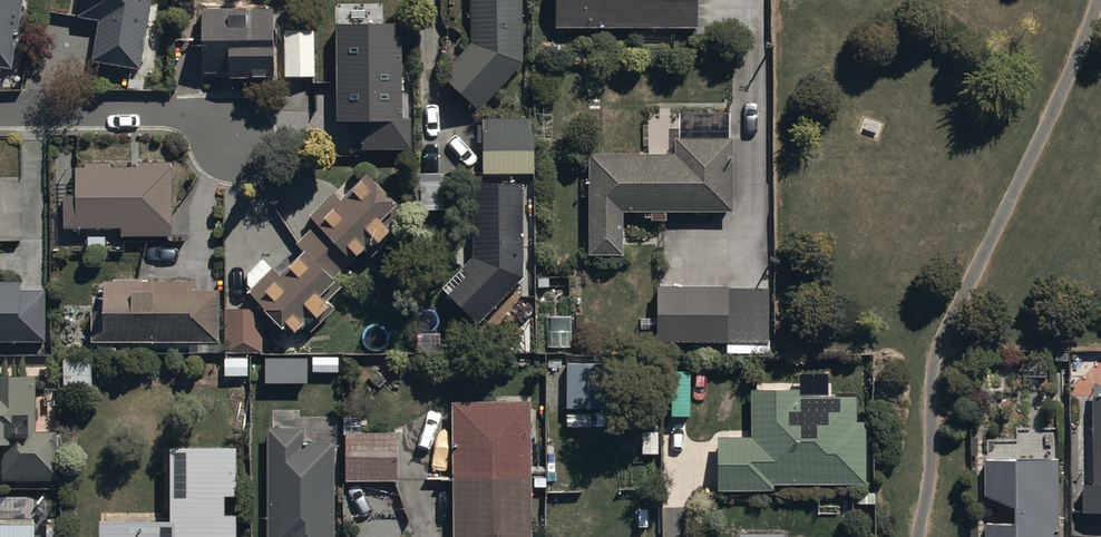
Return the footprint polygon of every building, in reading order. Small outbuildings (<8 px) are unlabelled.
[(11,63),(21,0),(0,0),(0,61),(11,63)] [(93,56),(139,64),(149,0),(79,0),(77,13),(100,17),(93,56)] [(471,39),(443,71),(480,102),(524,49),(524,0),(469,0),(471,39)] [(557,23),(699,25),(699,0),(557,0),(557,23)] [(274,76),(273,9),(202,10),(202,76),(274,76)] [(403,118),(402,23),(336,24),(337,122),(363,121),(363,149),(411,149),(411,118),(403,118)] [(314,30),(285,30),(285,77),(314,76),(314,30)] [(533,112),(481,112),(481,170),(471,169),(471,252),(441,282),(478,318),(523,271),(523,169),(534,169),(533,112)] [(585,147),(585,246),(622,246),(622,205),(649,205),(649,214),(666,214),(666,207),(732,207),(732,131),(674,131),(674,147),(585,147)] [(63,189),(63,222),(120,223),(120,233),(173,234),(173,156),(136,156),(136,161),(111,161),(111,157),(86,157),(86,161),(76,161),(76,189),(63,189)] [(249,268),(247,285),(290,329),(301,318),(310,328),(336,303),(330,297),(343,284),(333,273),(363,243),(371,251),(397,226),(392,221),(408,205),(369,165),(341,192),(333,184),(307,210),(315,219),(271,262),(263,254),(249,268)] [(442,169),(417,170),(418,203),(443,202),(442,169)] [(90,306),(90,335),(217,335),(217,284),(191,284),(191,275),(103,275),(103,306),(90,306)] [(0,277),(0,338),(47,338),(47,284),(19,284),(19,277),(0,277)] [(697,282),(657,282),(657,323),(697,323),(697,333),(770,333),(770,277),(697,277),(697,282)] [(262,306),(223,306),(223,343),(262,343),(262,306)] [(307,353),(266,353),(266,375),(307,375),(307,353)] [(1,440),(1,477),(60,477),(60,428),(36,428),(36,369),(0,369),(0,440),(1,440)] [(1084,506),(1100,506),(1100,378),(1091,378),(1090,477),(1084,477),(1084,506)] [(717,432),(717,484),(772,485),(772,479),(862,480),(862,417),(856,417),(856,391),(799,390),(799,383),(749,382),(749,432),(717,432)] [(450,397),(452,536),(531,536),(529,395),(450,397)] [(397,427),(361,427),(361,414),(343,413),(343,430),(347,430),(347,477),(397,477),(397,427)] [(268,423),(268,536),(338,536),(338,436),(304,436),(304,423),(268,423)] [(237,496),(237,449),(170,449),(170,521),(99,521),(99,536),(236,536),(236,516),(223,516),(223,497),(237,496)] [(1057,456),(986,455),(989,491),(1016,504),(1014,514),(987,519),(986,536),(1062,536),(1058,474),(1057,456)] [(34,513),(0,513),(0,536),(33,536),(34,513)]
